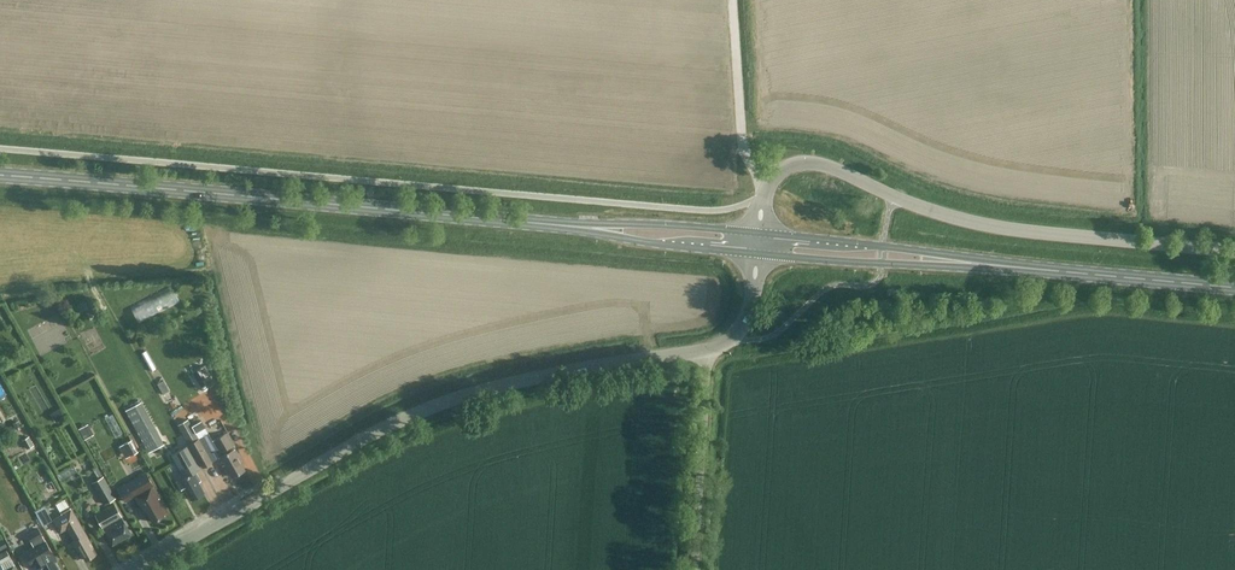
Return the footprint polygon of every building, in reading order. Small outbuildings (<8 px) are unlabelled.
[(136,308),(144,321),(183,299),(175,285),(136,308)] [(90,314),(96,311),(91,299),(85,302),(90,314)] [(157,384),(163,394),(169,390),(163,380),(157,384)] [(125,410),(148,453),(164,444),(140,401),(125,410)] [(55,422),(65,416),(60,408),(50,414),(55,422)] [(212,462),(198,438),(187,419),(177,424),(188,444),(202,467),(212,462)] [(88,424),(78,429),(84,439),(94,434),(88,424)] [(224,454),(218,457),(219,459),(223,465),(225,464),(232,476),(245,469),(239,459),(242,457),(240,453),(227,431),(215,438),(224,454)] [(27,448),(33,444),(29,436),(22,440),(27,448)] [(119,446),(126,458),(138,451),(131,439),(119,446)] [(202,467),(188,444),(170,454),(183,477),(177,481),(181,489),(184,487),(191,499),(204,492),(198,482),(201,481),(196,471),(202,467)] [(102,476),(96,465),(86,471),(88,474),(94,471),(98,479),(91,483),(104,505),(116,498),(103,475),(102,476)] [(145,509),(152,521),(168,512),(145,473),(118,488),(124,500),(134,495),(138,503),(139,503),(143,510),(145,509)] [(63,510),(73,507),(70,498),(60,502),(63,510)] [(95,514),(112,544),(130,533),(114,504),(95,514)] [(34,512),(43,526),(50,522),(42,508),(34,512)] [(89,542),(71,509),(53,519),(60,531),(67,527),(74,540),(72,541),(76,549),(78,548),(85,560),(94,555),(88,543),(89,542)] [(45,540),(38,528),(27,535),(34,547),(24,552),(31,564),(35,562),(40,569),(42,569),(43,569),(59,569),(53,561),(56,559),(45,540)] [(14,563),(13,564),(10,558),(10,557),(6,550),(0,554),(0,569),(17,569),(14,563)]
